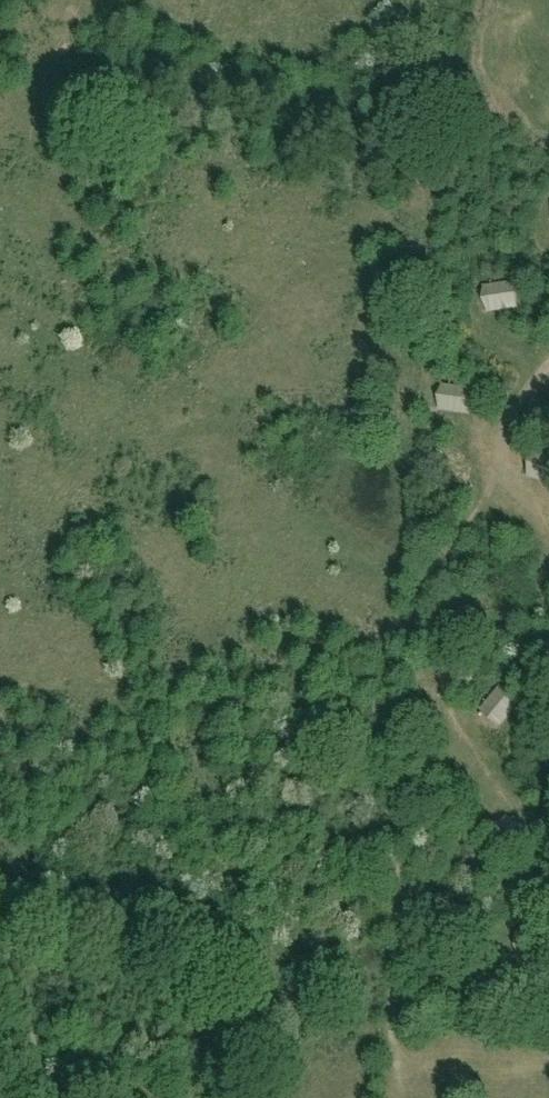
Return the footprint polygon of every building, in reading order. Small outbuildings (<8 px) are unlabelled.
[(474,326),(499,333),(506,310),(481,302),(474,326)]
